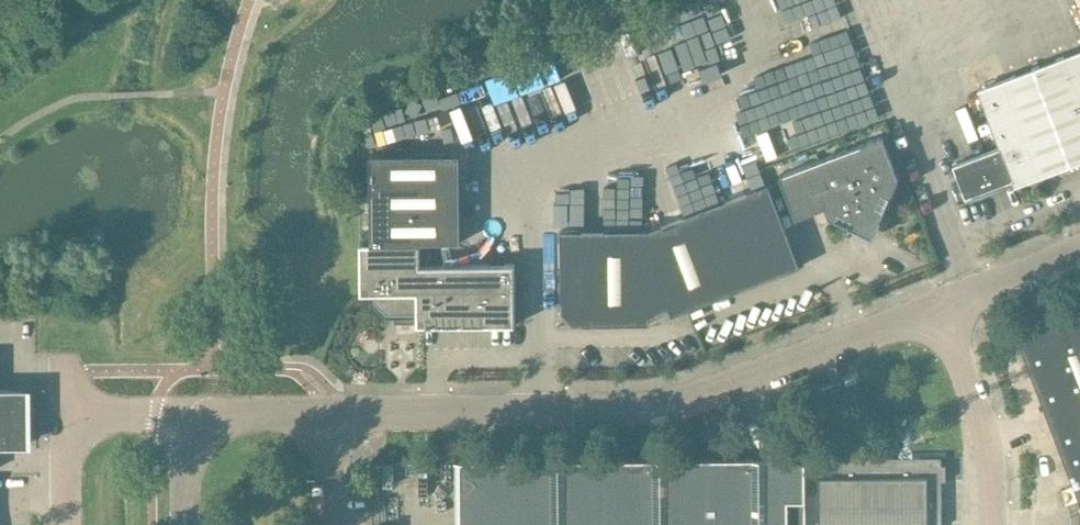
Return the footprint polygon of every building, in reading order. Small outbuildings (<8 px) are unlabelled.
[(979,88),(1000,144),(953,162),(966,195),(1013,177),(1015,183),(1079,158),(1079,49),(979,88)] [(880,218),(898,177),(881,135),(779,174),(795,217),(825,205),(829,215),(874,235),(881,218),(880,218)] [(372,243),(357,242),(359,300),(370,300),(384,315),(415,316),(415,324),(514,326),(513,264),(419,264),(419,242),(461,242),(460,155),(369,155),(372,243)] [(800,265),(768,183),(645,230),(559,230),(559,311),(572,323),(648,322),(648,315),(668,308),(670,314),(800,265)] [(1014,329),(1079,503),(1079,304),(1014,329)] [(27,391),(0,391),(0,443),(27,443),(27,391)] [(941,456),(840,457),(840,476),(818,476),(819,524),(942,524),(941,456)] [(805,457),(780,457),(753,458),(454,461),(454,524),(805,524),(805,457)]
